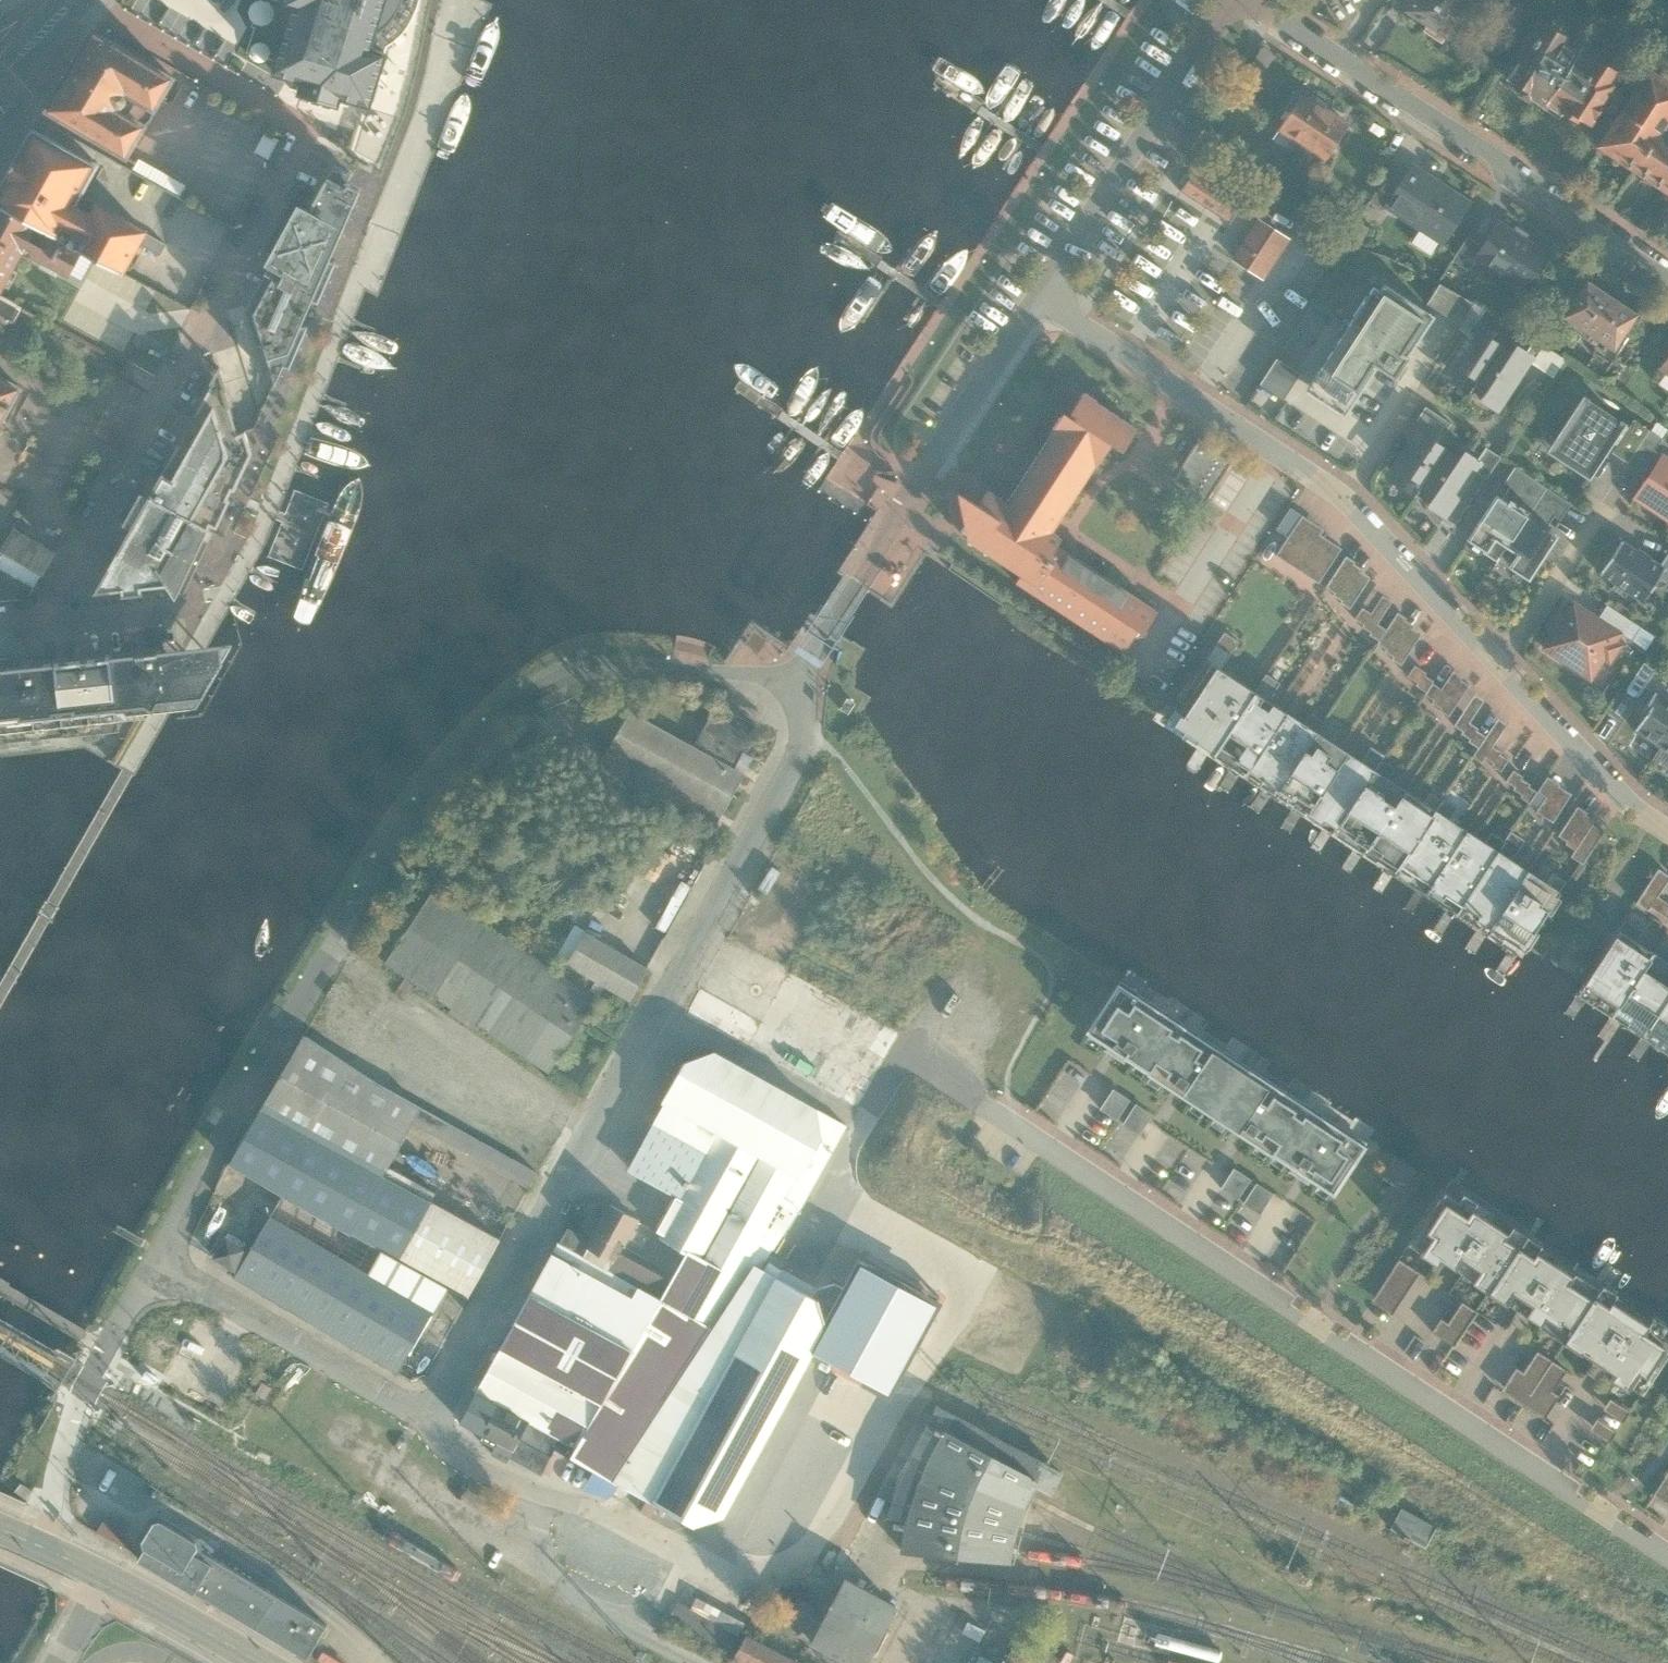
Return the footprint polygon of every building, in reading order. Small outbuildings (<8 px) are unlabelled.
[(292,2),(271,67),(303,78),(299,90),(336,102),(340,92),(364,99),(366,100),(385,40),(374,37),(385,0),(288,0),(292,2)] [(1474,0),(1405,0),(1403,2),(1408,6),(1402,14),(1446,43),(1474,0)] [(1544,24),(1503,84),(1544,112),(1585,51),(1544,24)] [(180,70),(100,25),(50,106),(129,154),(180,70)] [(1625,78),(1585,51),(1544,112),(1584,139),(1625,78)] [(1648,75),(1595,155),(1632,179),(1658,196),(1667,202),(1667,142),(1665,140),(1667,135),(1667,89),(1648,75)] [(1332,103),(1308,85),(1281,121),(1305,139),(1332,103)] [(1356,121),(1332,103),(1305,139),(1329,157),(1356,121)] [(0,185),(0,205),(85,247),(124,265),(133,248),(151,214),(84,179),(100,147),(37,113),(0,185)] [(1478,197),(1415,158),(1386,204),(1448,244),(1478,197)] [(263,344),(275,384),(371,179),(339,161),(325,187),(314,181),(248,304),(258,345),(263,344)] [(1247,198),(1199,168),(1184,191),(1232,222),(1247,198)] [(0,205),(0,277),(7,280),(30,239),(42,245),(36,255),(71,272),(85,247),(0,205)] [(1289,239),(1293,234),(1265,215),(1244,246),(1237,257),(1265,275),(1289,239)] [(1549,254),(1500,223),(1487,244),(1479,256),(1529,287),(1549,254)] [(1479,256),(1487,244),(1472,234),(1456,258),(1471,268),(1479,256)] [(0,277),(0,312),(14,318),(30,291),(7,280),(0,277)] [(1637,311),(1589,279),(1565,315),(1613,347),(1637,311)] [(1333,345),(1305,389),(1344,414),(1348,409),(1377,365),(1394,376),(1403,362),(1429,321),(1434,314),(1383,281),(1378,288),(1373,285),(1348,323),(1333,345)] [(1468,334),(1447,366),(1448,367),(1463,376),(1463,377),(1467,371),(1478,379),(1500,344),(1495,341),(1490,337),(1495,329),(1478,319),(1468,334)] [(1500,344),(1478,379),(1489,386),(1480,398),(1497,409),(1533,355),(1516,344),(1511,352),(1506,348),(1500,344)] [(1660,365),(1667,371),(1667,353),(1660,365)] [(190,425),(104,582),(175,575),(184,590),(221,519),(257,451),(250,429),(226,359),(190,425)] [(156,372),(133,359),(125,372),(148,386),(156,372)] [(0,377),(0,432),(23,389),(0,377)] [(124,378),(105,411),(127,423),(146,390),(124,378)] [(983,498),(962,485),(970,539),(1022,574),(1016,582),(1125,652),(1159,603),(1060,539),(1067,529),(1058,524),(1114,439),(1124,445),(1142,419),(1089,383),(1077,401),(1072,399),(1012,494),(992,482),(983,498)] [(1625,420),(1626,417),(1584,389),(1547,445),(1590,473),(1613,438),(1625,420)] [(127,423),(105,411),(94,430),(116,442),(127,423)] [(1629,422),(1625,420),(1613,438),(1618,441),(1612,449),(1628,459),(1650,425),(1634,415),(1629,422)] [(1422,422),(1390,469),(1391,469),(1406,479),(1406,480),(1410,474),(1424,483),(1446,449),(1433,440),(1438,433),(1422,422)] [(1663,434),(1650,425),(1628,459),(1649,472),(1663,451),(1655,446),(1663,434)] [(1209,497),(1234,456),(1199,435),(1174,476),(1209,497)] [(1446,449),(1424,483),(1436,491),(1432,497),(1433,497),(1428,504),(1444,515),(1480,461),(1464,450),(1459,457),(1446,449)] [(1663,451),(1649,472),(1633,496),(1667,519),(1667,454),(1663,451)] [(1510,484),(1501,497),(1509,502),(1510,500),(1515,503),(1523,491),(1526,494),(1535,480),(1514,466),(1515,465),(1504,481),(1510,484)] [(1523,491),(1515,503),(1529,512),(1546,486),(1515,465),(1514,466),(1535,480),(1526,494),(1523,491)] [(1546,486),(1529,512),(1547,524),(1554,514),(1560,518),(1570,502),(1546,486)] [(1496,493),(1467,538),(1487,551),(1495,539),(1506,546),(1529,512),(1515,503),(1510,500),(1509,502),(1501,497),(1496,493)] [(1529,512),(1506,546),(1517,553),(1508,566),(1529,579),(1558,534),(1546,526),(1547,524),(1529,512)] [(1320,527),(1308,519),(1286,553),(1319,575),(1339,545),(1318,531),(1320,527)] [(58,548),(17,524),(2,549),(43,573),(58,548)] [(1283,529),(1273,549),(1282,554),(1292,534),(1283,529)] [(1662,561),(1621,536),(1600,570),(1646,598),(1660,574),(1666,564),(1662,561)] [(1352,559),(1344,553),(1325,583),(1350,600),(1366,575),(1357,569),(1359,567),(1350,561),(1352,559)] [(1367,629),(1388,599),(1381,594),(1360,625),(1367,629)] [(1572,598),(1540,646),(1591,679),(1623,631),(1597,614),(1572,598)] [(1607,600),(1597,614),(1623,631),(1631,636),(1640,623),(1607,600)] [(1394,614),(1377,639),(1402,655),(1418,630),(1394,614)] [(177,646),(141,650),(81,657),(22,664),(0,667),(0,725),(1,735),(138,720),(149,718),(153,712),(161,711),(169,711),(206,708),(238,639),(197,644),(177,646)] [(1212,662),(1171,721),(1539,955),(1579,894),(1537,867),(1527,861),(1478,830),(1466,823),(1413,789),(1403,783),(1355,752),(1345,746),(1292,712),(1282,706),(1231,674),(1212,662)] [(1430,678),(1411,664),(1403,675),(1422,689),(1430,678)] [(1430,678),(1422,689),(1450,709),(1468,683),(1451,670),(1441,686),(1430,678)] [(1661,744),(1667,732),(1667,697),(1660,691),(1636,727),(1661,744)] [(1483,698),(1475,692),(1454,723),(1472,735),(1469,738),(1477,743),(1485,731),(1467,720),(1483,698)] [(697,743),(630,708),(600,764),(672,801),(718,824),(755,757),(750,754),(766,727),(757,722),(727,707),(721,704),(697,743)] [(1504,721),(1495,715),(1472,752),(1498,769),(1507,756),(1489,745),(1504,721)] [(1509,771),(1504,778),(1529,796),(1534,789),(1509,771)] [(1551,820),(1568,791),(1543,775),(1535,788),(1543,793),(1534,809),(1551,820)] [(1592,816),(1573,805),(1556,832),(1575,843),(1568,854),(1581,861),(1601,828),(1589,820),(1592,816)] [(1656,868),(1636,900),(1664,917),(1667,911),(1667,902),(1656,895),(1667,876),(1667,875),(1656,868)] [(596,995),(574,981),(534,955),(429,888),(381,962),(548,1069),(596,995)] [(565,963),(629,1000),(647,969),(583,932),(565,963)] [(1624,935),(1591,988),(1667,1038),(1667,964),(1657,956),(1650,952),(1624,935)] [(775,966),(753,1014),(686,983),(673,1012),(773,1057),(770,1066),(839,1097),(866,1037),(889,1047),(900,1023),(775,966)] [(1367,1143),(1118,980),(1081,1035),(1105,1051),(1109,1054),(1176,1098),(1239,1138),(1301,1179),(1330,1198),(1367,1143)] [(303,1038),(343,1063),(375,1010),(336,985),(303,1038)] [(383,1057),(428,1079),(445,1046),(400,1023),(383,1057)] [(343,1063),(297,1036),(226,1160),(281,1192),(445,1285),(466,1297),(498,1240),(380,1173),(419,1106),(343,1063)] [(653,1295),(580,1254),(559,1242),(475,1394),(578,1451),(573,1460),(621,1487),(761,1268),(801,1206),(789,1200),(799,1180),(805,1183),(827,1144),(824,1110),(718,1053),(685,1064),(654,1120),(626,1169),(673,1195),(651,1235),(686,1255),(661,1299),(653,1295)] [(1129,1099),(1113,1089),(1100,1110),(1116,1120),(1129,1099)] [(1151,1113),(1135,1103),(1122,1124),(1137,1134),(1151,1113)] [(1250,1177),(1234,1167),(1221,1188),(1237,1198),(1250,1177)] [(1272,1191),(1256,1181),(1243,1202),(1259,1212),(1272,1191)] [(395,1372),(445,1285),(281,1192),(248,1250),(227,1237),(214,1261),(235,1273),(232,1278),(395,1372)] [(1456,1192),(1417,1249),(1469,1283),(1520,1317),(1571,1351),(1622,1385),(1661,1327),(1456,1192)] [(608,1203),(580,1254),(653,1295),(668,1268),(623,1243),(637,1218),(608,1203)] [(1415,1272),(1396,1260),(1372,1298),(1391,1310),(1415,1272)] [(761,1268),(621,1487),(692,1529),(723,1519),(813,1357),(827,1331),(820,1300),(761,1268)] [(827,1331),(813,1357),(886,1398),(937,1309),(862,1268),(827,1331)] [(1476,1314),(1457,1302),(1438,1332),(1457,1344),(1476,1314)] [(1520,1404),(1548,1358),(1534,1350),(1507,1396),(1520,1404)] [(1563,1368),(1548,1358),(1520,1404),(1540,1415),(1553,1392),(1550,1390),(1563,1368)] [(128,1386),(118,1380),(114,1386),(124,1391),(128,1386)] [(578,1451),(475,1394),(459,1422),(486,1437),(484,1442),(497,1450),(494,1455),(509,1464),(512,1459),(543,1476),(557,1452),(573,1460),(578,1451)] [(1023,1526),(1043,1486),(932,1422),(903,1482),(894,1517),(912,1522),(906,1557),(1016,1565),(1023,1526)] [(1666,1472),(1653,1495),(1667,1503),(1667,1473),(1666,1472)] [(1440,1529),(1405,1510),(1393,1531),(1429,1550),(1440,1529)] [(126,1553),(306,1660),(326,1629),(192,1549),(198,1539),(151,1511),(126,1553)] [(127,1534),(103,1521),(97,1533),(120,1546),(127,1534)] [(845,1582),(812,1644),(847,1662),(872,1662),(901,1610),(845,1582)] [(748,1619),(682,1588),(665,1621),(728,1652),(748,1619)] [(1098,1610),(1092,1634),(1200,1662),(1221,1662),(1226,1645),(1098,1610)] [(746,1639),(733,1662),(735,1662),(793,1662),(746,1639)] [(323,1653),(318,1661),(320,1662),(340,1662),(323,1653)]
